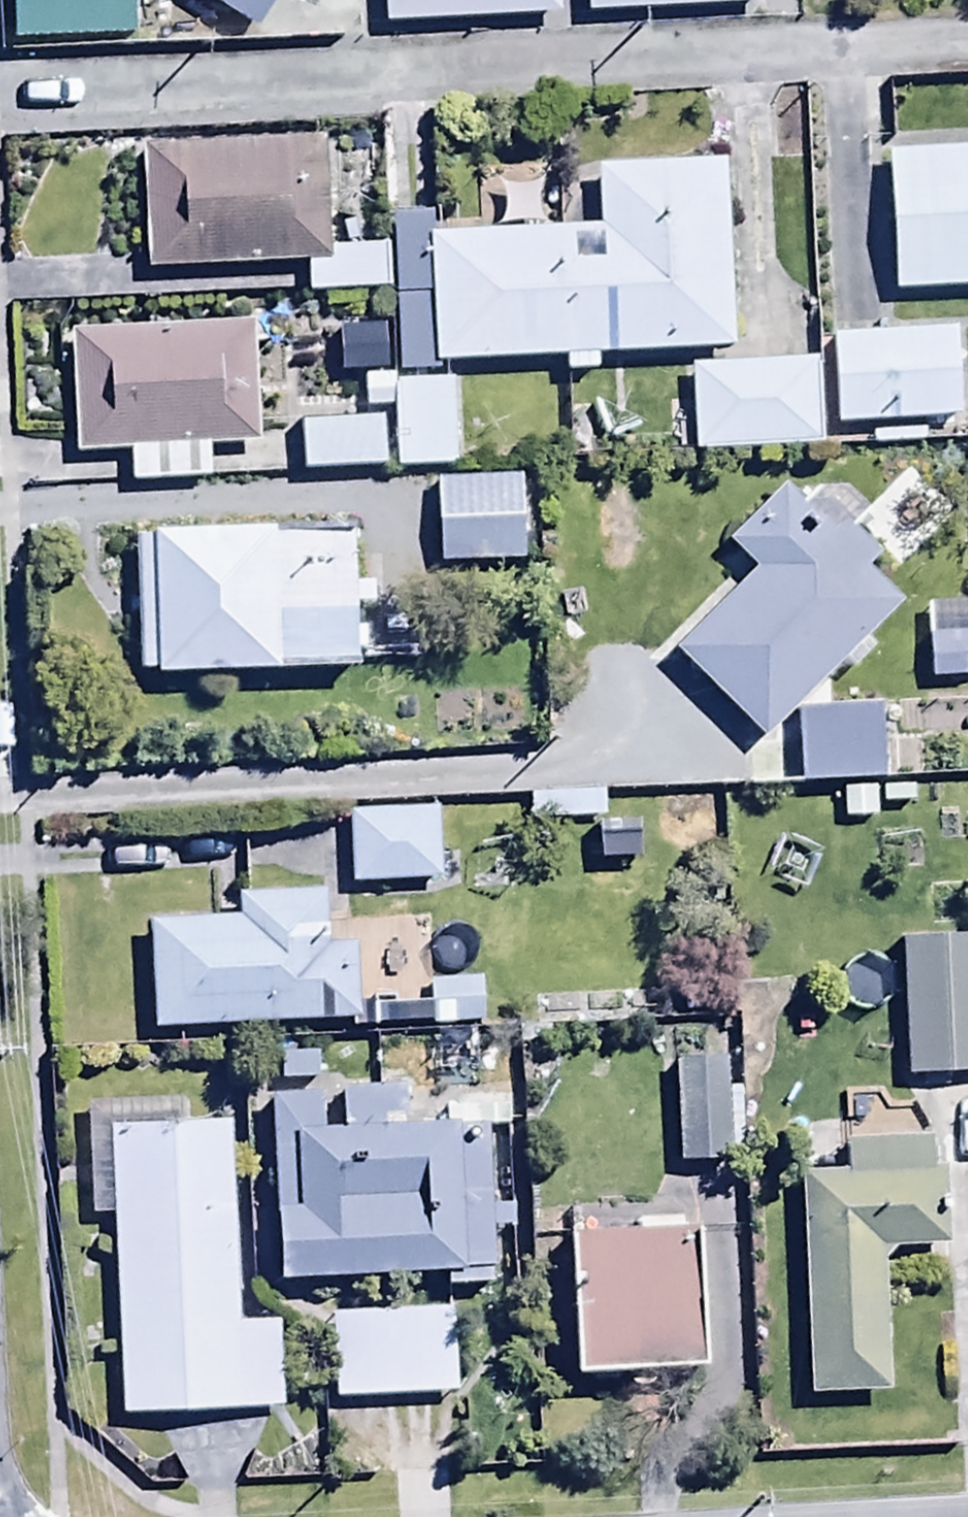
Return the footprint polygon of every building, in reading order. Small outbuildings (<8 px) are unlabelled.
[(260,42),(287,0),(196,0),(260,42)] [(353,50),(470,48),(470,0),(352,0),(353,50)] [(321,143),(138,150),(142,279),(306,273),(307,303),(390,300),(388,249),(325,251),(321,143)] [(890,159),(897,300),(967,297),(967,155),(890,159)] [(595,174),(597,236),(428,243),(434,368),(554,364),(555,381),(594,380),(594,364),(731,360),(724,170),(595,174)] [(252,331),(67,338),(73,462),(131,460),(132,489),(207,486),(205,451),(256,449),(252,331)] [(955,339),(831,345),(835,434),(959,428),(955,339)] [(818,369),(692,373),(696,458),(821,454),(818,369)] [(456,382),(363,381),(363,415),(395,415),(395,476),(455,476),(456,382)] [(380,424),(297,425),(298,482),(381,480),(380,424)] [(525,486),(437,487),(438,575),(527,573),(525,486)] [(714,575),(736,596),(677,658),(766,746),(845,666),(856,677),(873,660),(863,650),(901,612),(867,578),(880,564),(843,527),(828,542),(781,496),(728,550),(734,555),(714,575)] [(357,680),(354,545),(275,548),(275,540),(134,544),(136,679),(158,678),(158,685),(357,680)] [(930,643),(931,687),(967,686),(967,642),(930,643)] [(806,749),(747,750),(747,795),(840,794),(840,828),(874,827),(873,789),(882,789),(881,714),(806,715),(806,749)] [(603,799),(529,801),(529,829),(603,828),(603,799)] [(437,817),(349,819),(350,890),(438,888),(437,817)] [(240,930),(153,934),(155,1041),(357,1033),(353,951),(322,952),(320,901),(239,904),(240,930)] [(900,945),(905,1084),(967,1082),(967,943),(900,945)] [(371,1007),(370,1032),(482,1034),(482,993),(430,992),(430,1008),(371,1007)] [(717,1071),(675,1071),(676,1170),(718,1170),(717,1071)] [(514,1217),(490,1217),(488,1136),(508,1136),(507,1114),(445,1115),(445,1136),(409,1137),(407,1093),(342,1095),(343,1137),(324,1138),(323,1102),(273,1105),(278,1289),(448,1284),(449,1297),(488,1296),(487,1239),(514,1238),(514,1217)] [(95,1222),(110,1221),(120,1426),(279,1417),(274,1332),(239,1334),(228,1127),(186,1130),(184,1105),(89,1110),(95,1222)] [(848,1179),(801,1180),(808,1406),(887,1404),(882,1257),(944,1255),(942,1181),(929,1182),(928,1145),(847,1148),(848,1179)] [(638,1242),(572,1244),(576,1386),(707,1382),(704,1238),(680,1239),(680,1226),(638,1227),(638,1242)] [(449,1316),(332,1322),(337,1408),(453,1402),(449,1316)]
